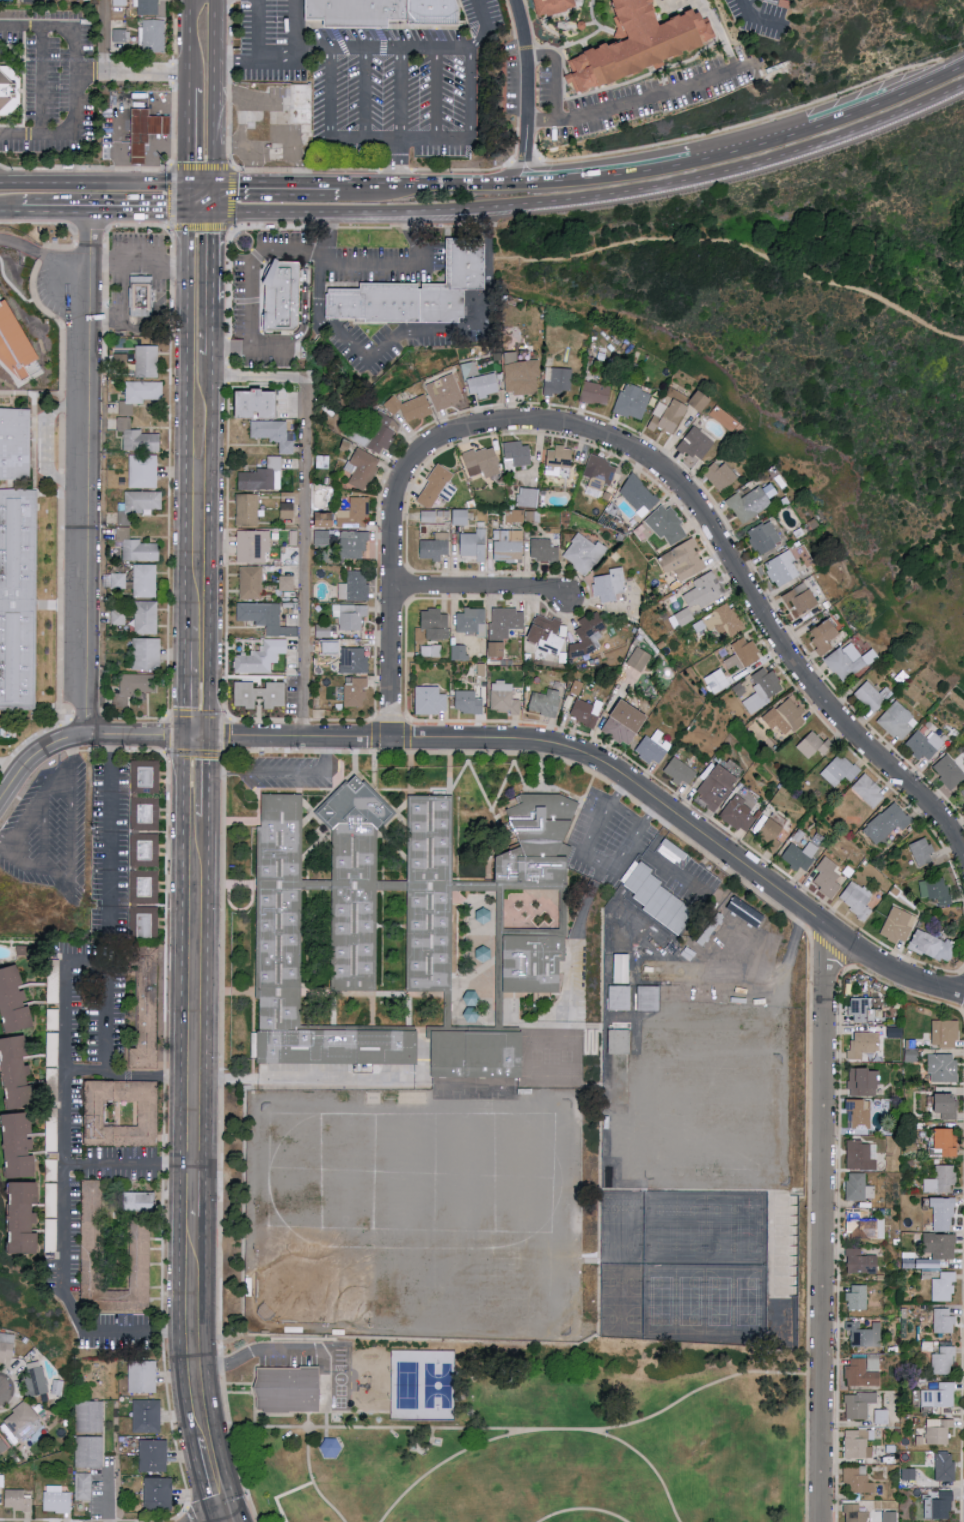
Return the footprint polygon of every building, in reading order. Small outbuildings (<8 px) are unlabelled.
[(137,15),(165,15),(165,0),(137,0),(137,15)] [(304,19),(304,0),(401,0),(399,21),(386,21),(386,29),(377,29),(338,29),(335,29),(323,29),(323,19),(304,19)] [(399,27),(452,26),(453,24),(453,9),(450,0),(401,0),(399,21),(399,27)] [(537,17),(575,7),(574,0),(533,0),(537,17)] [(569,60),(573,73),(566,75),(569,84),(573,83),(577,93),(604,84),(720,45),(708,8),(665,23),(657,0),(619,0),(632,38),(569,60)] [(164,19),(140,20),(140,52),(165,52),(164,19)] [(8,118),(19,106),(19,80),(8,68),(0,68),(0,118),(8,118)] [(311,127),(288,128),(288,115),(288,85),(311,85),(311,114),(311,127)] [(153,136),(153,145),(150,145),(150,166),(135,166),(135,116),(135,110),(153,110),(153,116),(153,117),(157,117),(174,118),(174,136),(157,136),(153,136)] [(242,111),(242,124),(274,123),(274,111),(242,111)] [(271,144),(282,145),(282,156),(271,155),(271,144)] [(485,244),(486,292),(462,293),(463,296),(464,326),(462,326),(402,327),(363,327),(363,322),(341,322),(326,323),(326,297),(326,294),(329,294),(329,290),(341,290),(360,290),(360,285),(401,285),(417,285),(417,288),(422,289),(422,284),(446,284),(447,241),(462,242),(485,244)] [(265,284),(261,283),(274,258),(280,261),(298,262),(300,266),(298,328),(293,331),(263,330),(265,284)] [(151,317),(130,317),(130,297),(130,276),(152,276),(152,287),(154,287),(153,307),(151,317)] [(21,382),(30,376),(25,366),(39,359),(4,298),(0,300),(0,361),(21,382)] [(159,346),(137,345),(136,378),(159,378),(159,346)] [(518,361),(518,352),(503,353),(507,395),(540,392),(538,359),(518,361)] [(129,354),(115,354),(115,366),(129,366),(129,354)] [(545,381),(544,393),(572,395),(573,369),(553,368),(553,381),(545,381)] [(464,401),(455,374),(427,383),(436,410),(464,401)] [(480,396),(500,394),(498,374),(468,378),(470,394),(480,393),(480,396)] [(134,404),(145,404),(145,400),(164,400),(165,382),(127,381),(127,401),(120,401),(119,415),(134,416),(134,404)] [(582,400),(608,406),(613,387),(586,381),(582,400)] [(653,392),(625,383),(615,412),(643,421),(653,392)] [(714,399),(700,389),(690,403),(703,413),(714,399)] [(282,391),(241,391),(241,418),(262,419),(282,419),(282,391)] [(433,413),(426,394),(401,404),(398,397),(386,401),(391,415),(403,411),(408,423),(433,413)] [(658,428),(676,435),(689,405),(673,399),(670,406),(659,401),(648,428),(657,432),(658,428)] [(33,480),(0,479),(0,409),(32,409),(32,415),(33,476),(33,480)] [(401,424),(386,416),(369,447),(384,455),(401,424)] [(125,451),(162,452),(163,434),(142,433),(142,430),(132,430),(133,417),(118,417),(118,431),(125,431),(125,451)] [(288,421),(252,420),(251,439),(281,439),(280,454),(295,454),(296,432),(288,432),(288,421)] [(678,449),(693,459),(696,454),(704,460),(716,441),(693,426),(678,449)] [(531,445),(523,445),(522,441),(504,442),(505,460),(513,460),(513,466),(532,465),(531,445)] [(502,473),(493,445),(463,454),(470,476),(484,472),(486,478),(502,473)] [(549,450),(546,474),(560,476),(561,466),(573,468),(575,449),(557,446),(556,451),(549,450)] [(349,482),(367,492),(383,460),(358,447),(346,470),(353,474),(349,482)] [(159,488),(158,455),(130,455),(131,488),(159,488)] [(584,475),(591,478),(588,488),(599,491),(602,483),(612,486),(618,464),(590,455),(584,475)] [(238,490),(282,489),(282,456),(267,456),(267,470),(238,471),(238,490)] [(739,477),(722,459),(705,475),(722,493),(739,477)] [(618,491),(644,517),(661,501),(635,474),(618,491)] [(742,498),(738,492),(727,499),(743,525),(774,505),(770,499),(778,494),(774,487),(767,492),(762,485),(742,498)] [(539,507),(540,489),(520,488),(519,507),(539,507)] [(41,716),(0,717),(0,491),(39,491),(42,491),(41,544),(41,605),(41,666),(41,672),(41,716)] [(164,492),(126,491),(126,513),(144,513),(144,509),(163,509),(164,492)] [(259,494),(237,494),(237,526),(260,526),(259,494)] [(369,497),(351,497),(351,510),(337,510),(338,527),(370,527),(369,497)] [(295,502),(281,503),(282,518),(295,517),(295,502)] [(661,539),(664,537),(674,547),(691,532),(664,503),(644,521),(661,539)] [(450,510),(421,511),(421,523),(438,522),(438,518),(450,517),(450,510)] [(469,526),(470,510),(453,510),(453,525),(469,526)] [(524,523),(524,511),(505,511),(505,523),(524,523)] [(335,528),(335,513),(315,513),(315,527),(335,528)] [(747,533),(760,556),(784,542),(771,519),(747,533)] [(477,534),(461,533),(460,558),(487,559),(488,529),(477,529),(477,534)] [(271,531),(239,530),(238,562),(266,563),(266,553),(270,553),(271,531)] [(495,531),(495,560),(524,560),(523,530),(495,531)] [(366,540),(371,540),(371,532),(341,531),(340,558),(365,559),(366,540)] [(421,560),(442,560),(442,555),(450,556),(450,533),(435,532),(435,541),(422,540),(421,560)] [(599,541),(596,545),(580,533),(562,556),(587,576),(609,548),(599,541)] [(552,539),(532,539),(531,560),(559,561),(559,547),(552,546),(552,539)] [(660,556),(669,573),(676,570),(682,582),(708,568),(698,547),(699,546),(695,539),(660,556)] [(777,588),(802,575),(790,551),(765,564),(777,588)] [(133,566),(156,566),(155,599),(133,599),(133,566)] [(240,599),(263,600),(263,566),(241,566),(240,599)] [(595,577),(598,604),(618,601),(617,594),(627,593),(623,567),(609,569),(609,575),(595,577)] [(280,591),(294,592),(295,569),(281,569),(280,591)] [(338,600),(368,600),(368,571),(348,570),(347,583),(339,583),(338,600)] [(697,588),(684,595),(690,608),(699,603),(702,608),(726,594),(713,570),(693,581),(697,588)] [(793,601),(801,615),(819,605),(806,582),(782,596),(787,604),(793,601)] [(709,631),(717,627),(723,640),(745,629),(731,602),(702,617),(709,631)] [(157,603),(157,635),(134,635),(134,603),(157,603)] [(281,604),(238,603),(237,621),(256,621),(256,625),(268,625),(268,636),(280,637),(281,604)] [(368,605),(333,604),(332,617),(339,617),(339,630),(362,631),(362,615),(368,616),(368,605)] [(674,615),(681,627),(695,619),(688,607),(674,615)] [(456,614),(457,635),(486,634),(485,608),(465,609),(465,614),(456,614)] [(525,609),(492,608),(491,638),(509,639),(510,628),(524,629),(525,609)] [(442,610),(423,609),(422,629),(427,629),(427,640),(449,641),(450,615),(442,614),(442,610)] [(569,644),(571,657),(585,655),(599,648),(597,639),(607,628),(606,624),(600,612),(597,612),(587,618),(580,619),(581,626),(576,629),(583,642),(569,644)] [(528,643),(560,652),(565,637),(569,624),(537,615),(528,643)] [(822,657),(834,647),(831,643),(843,634),(831,618),(812,633),(817,639),(812,643),(822,657)] [(754,640),(747,643),(745,638),(733,643),(743,668),(763,660),(754,640)] [(159,639),(159,671),(131,670),(132,639),(159,639)] [(235,673),(272,673),(272,663),(279,663),(279,654),(288,654),(288,640),(264,640),(264,651),(251,651),(251,655),(235,655),(235,673)] [(508,657),(507,643),(490,643),(490,658),(508,657)] [(452,661),(468,660),(468,645),(452,645),(452,661)] [(653,655),(637,647),(628,664),(644,672),(653,655)] [(366,648),(341,648),(341,673),(370,673),(370,657),(366,657),(366,648)] [(741,661),(735,654),(724,661),(729,669),(741,661)] [(785,691),(768,666),(750,678),(759,691),(742,702),(751,714),(785,691)] [(712,694),(731,687),(724,669),(705,677),(712,694)] [(129,708),(129,693),(158,694),(158,675),(121,674),(120,694),(114,694),(114,708),(129,708)] [(369,678),(353,677),(352,685),(345,684),(344,707),(368,707),(369,678)] [(881,693),(868,681),(855,695),(875,714),(894,694),(887,687),(881,693)] [(286,682),(267,682),(267,688),(255,688),(255,682),(236,682),(236,708),(257,707),(257,698),(265,698),(265,708),(287,708),(286,682)] [(521,699),(514,699),(514,682),(492,682),(491,712),(520,713),(521,699)] [(417,714),(448,714),(447,694),(441,694),(441,687),(416,687),(417,714)] [(529,710),(556,717),(562,692),(549,688),(547,695),(534,691),(529,710)] [(477,691),(457,691),(456,713),(484,713),(484,698),(477,698),(477,691)] [(603,706),(578,696),(570,718),(595,727),(603,706)] [(785,735),(793,729),(796,732),(809,720),(789,696),(764,718),(774,730),(778,726),(785,735)] [(878,721),(901,742),(920,722),(897,700),(878,721)] [(614,719),(643,733),(652,715),(622,701),(614,719)] [(662,739),(665,733),(658,730),(653,739),(646,735),(636,754),(660,766),(672,744),(662,739)] [(824,756),(832,747),(815,730),(797,747),(809,760),(819,751),(824,756)] [(926,737),(920,731),(906,743),(925,763),(946,744),(933,731),(926,737)] [(845,777),(851,782),(861,771),(841,753),(821,774),(836,788),(845,777)] [(952,790),(963,778),(963,771),(948,753),(932,768),(952,790)] [(691,787),(699,771),(673,757),(664,774),(691,787)] [(163,796),(132,797),(132,787),(132,764),(162,763),(163,786),(163,796)] [(698,792),(702,795),(698,802),(716,814),(741,777),(719,763),(698,792)] [(887,794),(865,774),(852,788),(874,809),(887,794)] [(722,816),(757,838),(758,837),(774,847),(786,828),(770,818),(765,825),(756,819),(758,815),(744,806),(748,800),(736,793),(722,816)] [(561,837),(558,845),(565,845),(563,885),(515,885),(488,885),(488,862),(514,847),(497,809),(514,798),(516,797),(553,795),(573,804),(561,837)] [(422,1034),(424,1073),(409,1073),(348,1073),(287,1072),(261,1072),(262,1029),(264,968),(265,907),(267,846),(268,800),(285,800),(309,800),(309,846),(309,907),(309,968),(309,1029),(309,1034),(348,1034),(408,1034),(422,1034)] [(164,834),(133,835),(133,801),(163,801),(164,834)] [(377,845),(377,848),(384,848),(383,906),(383,967),(382,1000),(347,999),(338,999),(338,968),(339,907),(339,848),(345,848),(345,846),(345,802),(376,801),(377,845)] [(458,1001),(412,1001),(412,967),(412,906),(412,845),(413,802),(457,801),(457,845),(457,906),(457,967),(458,1001)] [(864,830),(878,845),(898,825),(903,830),(914,820),(895,801),(864,830)] [(163,870),(133,871),(132,848),(132,837),(163,837),(163,847),(163,870)] [(930,853),(934,851),(928,837),(910,844),(919,867),(934,861),(930,853)] [(798,869),(800,866),(807,870),(821,848),(809,841),(804,850),(793,843),(782,859),(798,869)] [(839,864),(825,855),(817,869),(820,872),(813,884),(833,896),(844,876),(835,871),(839,864)] [(684,904),(690,910),(689,920),(679,936),(650,917),(641,911),(643,906),(632,899),(635,893),(620,882),(636,863),(649,873),(661,884),(660,888),(684,904)] [(163,906),(132,907),(132,874),(162,874),(163,906)] [(940,906),(951,904),(947,877),(919,881),(921,893),(929,892),(930,899),(939,898),(940,906)] [(874,891),(850,880),(839,903),(868,917),(872,909),(866,906),(874,891)] [(907,944),(918,915),(892,905),(881,935),(907,944)] [(771,931),(763,940),(742,925),(753,907),(771,921),(776,925),(771,931)] [(163,942),(132,943),(132,910),(162,909),(163,942)] [(911,945),(949,965),(960,944),(949,938),(947,941),(920,927),(911,945)] [(529,1000),(502,1000),(501,966),(500,934),(529,933),(572,933),(571,964),(565,964),(565,966),(565,1000),(529,1000)] [(784,964),(776,991),(772,989),(754,982),(760,964),(769,937),(771,938),(790,942),(784,964)] [(639,1018),(616,1018),(617,965),(618,960),(635,962),(635,965),(639,1018)] [(10,1032),(38,1026),(33,1002),(31,1002),(28,986),(27,987),(22,964),(0,969),(0,987),(10,1032)] [(639,1010),(661,1010),(661,986),(639,985),(639,1010)] [(651,1056),(649,1056),(648,1026),(648,995),(651,995),(677,994),(677,1025),(678,1056),(651,1056)] [(850,1015),(854,1015),(854,1022),(870,1023),(871,997),(850,997),(850,1015)] [(959,1020),(933,1020),(933,1047),(959,1046),(959,1020)] [(636,1114),(615,1115),(614,1087),(614,1032),(637,1032),(637,1087),(636,1114)] [(863,1058),(863,1052),(881,1052),(880,1032),(853,1032),(853,1049),(848,1049),(848,1059),(863,1058)] [(529,1033),(528,1085),(469,1085),(436,1085),(435,1035),(469,1034),(529,1033)] [(7,1049),(8,1059),(5,1060),(12,1109),(39,1105),(36,1084),(31,1085),(27,1058),(32,1057),(29,1034),(0,1038),(0,1049),(7,1049)] [(958,1053),(929,1054),(930,1082),(958,1081),(958,1053)] [(850,1068),(850,1095),(879,1095),(879,1068),(850,1068)] [(159,1081),(88,1080),(87,1144),(158,1145),(159,1081)] [(960,1093),(940,1093),(939,1119),(959,1120),(960,1093)] [(849,1128),(872,1128),(872,1099),(848,1099),(849,1128)] [(38,1176),(37,1154),(35,1154),(33,1136),(35,1136),(33,1111),(5,1113),(6,1125),(7,1125),(11,1167),(12,1178),(38,1176)] [(937,1148),(945,1148),(945,1157),(958,1156),(958,1128),(937,1128),(937,1148)] [(878,1169),(878,1141),(848,1142),(849,1170),(878,1169)] [(925,1179),(925,1192),(951,1192),(951,1185),(957,1184),(956,1164),(936,1165),(936,1178),(925,1179)] [(867,1173),(848,1172),(847,1199),(875,1200),(876,1185),(867,1185),(867,1173)] [(104,1180),(84,1179),(83,1252),(103,1252),(104,1180)] [(42,1253),(42,1231),(38,1231),(38,1203),(41,1203),(42,1181),(15,1181),(15,1253),(42,1253)] [(934,1231),(955,1231),(954,1197),(934,1197),(934,1231)] [(863,1210),(847,1210),(846,1238),(885,1239),(885,1218),(862,1218),(863,1210)] [(131,1298),(145,1298),(145,1284),(138,1284),(138,1261),(150,1261),(150,1215),(132,1214),(131,1298)] [(957,1234),(924,1233),(923,1252),(933,1252),(933,1260),(920,1259),(920,1267),(941,1268),(942,1258),(956,1259),(957,1234)] [(862,1255),(862,1248),(848,1248),(848,1273),(879,1273),(879,1255),(862,1255)] [(933,1301),(955,1301),(954,1281),(957,1281),(957,1271),(940,1272),(941,1278),(933,1278),(933,1301)] [(868,1309),(868,1284),(852,1284),(852,1292),(848,1292),(848,1309),(868,1309)] [(935,1333),(956,1333),(956,1315),(951,1315),(951,1308),(934,1308),(935,1333)] [(881,1347),(881,1322),(871,1321),(871,1329),(861,1328),(861,1321),(846,1321),(846,1330),(852,1330),(851,1346),(881,1347)] [(16,1334),(1,1332),(0,1337),(0,1362),(12,1364),(16,1334)] [(954,1346),(939,1346),(940,1353),(933,1354),(933,1374),(955,1374),(954,1346)] [(866,1358),(850,1358),(850,1366),(846,1365),(846,1385),(880,1386),(880,1371),(866,1371),(866,1358)] [(128,1361),(157,1361),(156,1395),(127,1394),(128,1361)] [(29,1396),(50,1392),(45,1367),(25,1371),(29,1396)] [(255,1368),(319,1368),(318,1410),(254,1410),(255,1368)] [(922,1390),(922,1407),(956,1406),(955,1382),(939,1382),(939,1390),(922,1390)] [(869,1419),(869,1403),(878,1403),(878,1392),(846,1393),(846,1419),(869,1419)] [(75,1400),(104,1400),(104,1434),(75,1433),(75,1400)] [(132,1400),(161,1401),(161,1434),(132,1433),(132,1400)] [(21,1441),(42,1425),(38,1420),(41,1418),(27,1401),(4,1418),(21,1441)] [(888,1410),(876,1410),(876,1423),(888,1423),(888,1410)] [(948,1444),(949,1427),(955,1428),(955,1419),(927,1419),(926,1444),(948,1444)] [(847,1458),(874,1458),(874,1447),(869,1447),(869,1430),(846,1430),(847,1458)] [(10,1447),(0,1434),(0,1455),(10,1447)] [(75,1437),(103,1437),(103,1471),(74,1470),(75,1437)] [(139,1441),(168,1441),(167,1474),(138,1474),(139,1441)] [(955,1481),(956,1454),(936,1453),(935,1480),(955,1481)] [(844,1467),(844,1484),(854,1484),(853,1492),(881,1493),(881,1483),(868,1482),(868,1467),(844,1467)] [(93,1473),(77,1472),(76,1499),(92,1499),(93,1473)] [(143,1479),(172,1479),(172,1512),(143,1512),(143,1479)] [(72,1492),(62,1492),(62,1485),(45,1485),(45,1512),(72,1513),(72,1492)] [(25,1490),(6,1489),(5,1510),(32,1510),(33,1498),(25,1498),(25,1490)] [(952,1490),(939,1491),(940,1497),(924,1498),(925,1519),(953,1518),(952,1490)] [(846,1504),(846,1521),(869,1521),(869,1512),(859,1512),(859,1504),(846,1504)] [(897,1511),(883,1511),(884,1521),(897,1521),(897,1511)]
